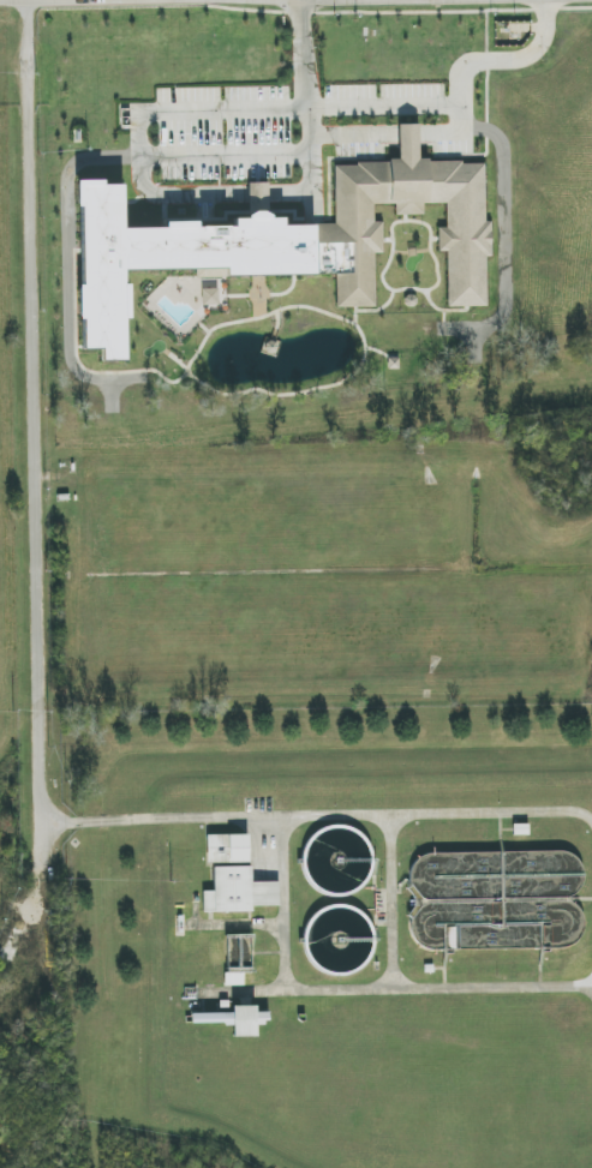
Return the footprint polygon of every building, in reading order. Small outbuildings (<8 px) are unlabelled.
[(90,340),(109,340),(109,352),(132,352),(131,258),(238,257),(238,266),(340,265),(341,305),(372,304),(371,200),(450,200),(450,305),(485,304),(484,162),(335,163),(335,218),(297,218),(297,209),(240,209),(240,218),(136,220),(136,180),(89,180),(90,340)] [(207,863),(249,863),(248,835),(207,836),(207,863)] [(279,882),(252,883),(251,867),(213,868),(213,892),(203,892),(204,913),(253,912),(253,907),(279,906),(279,882)]
